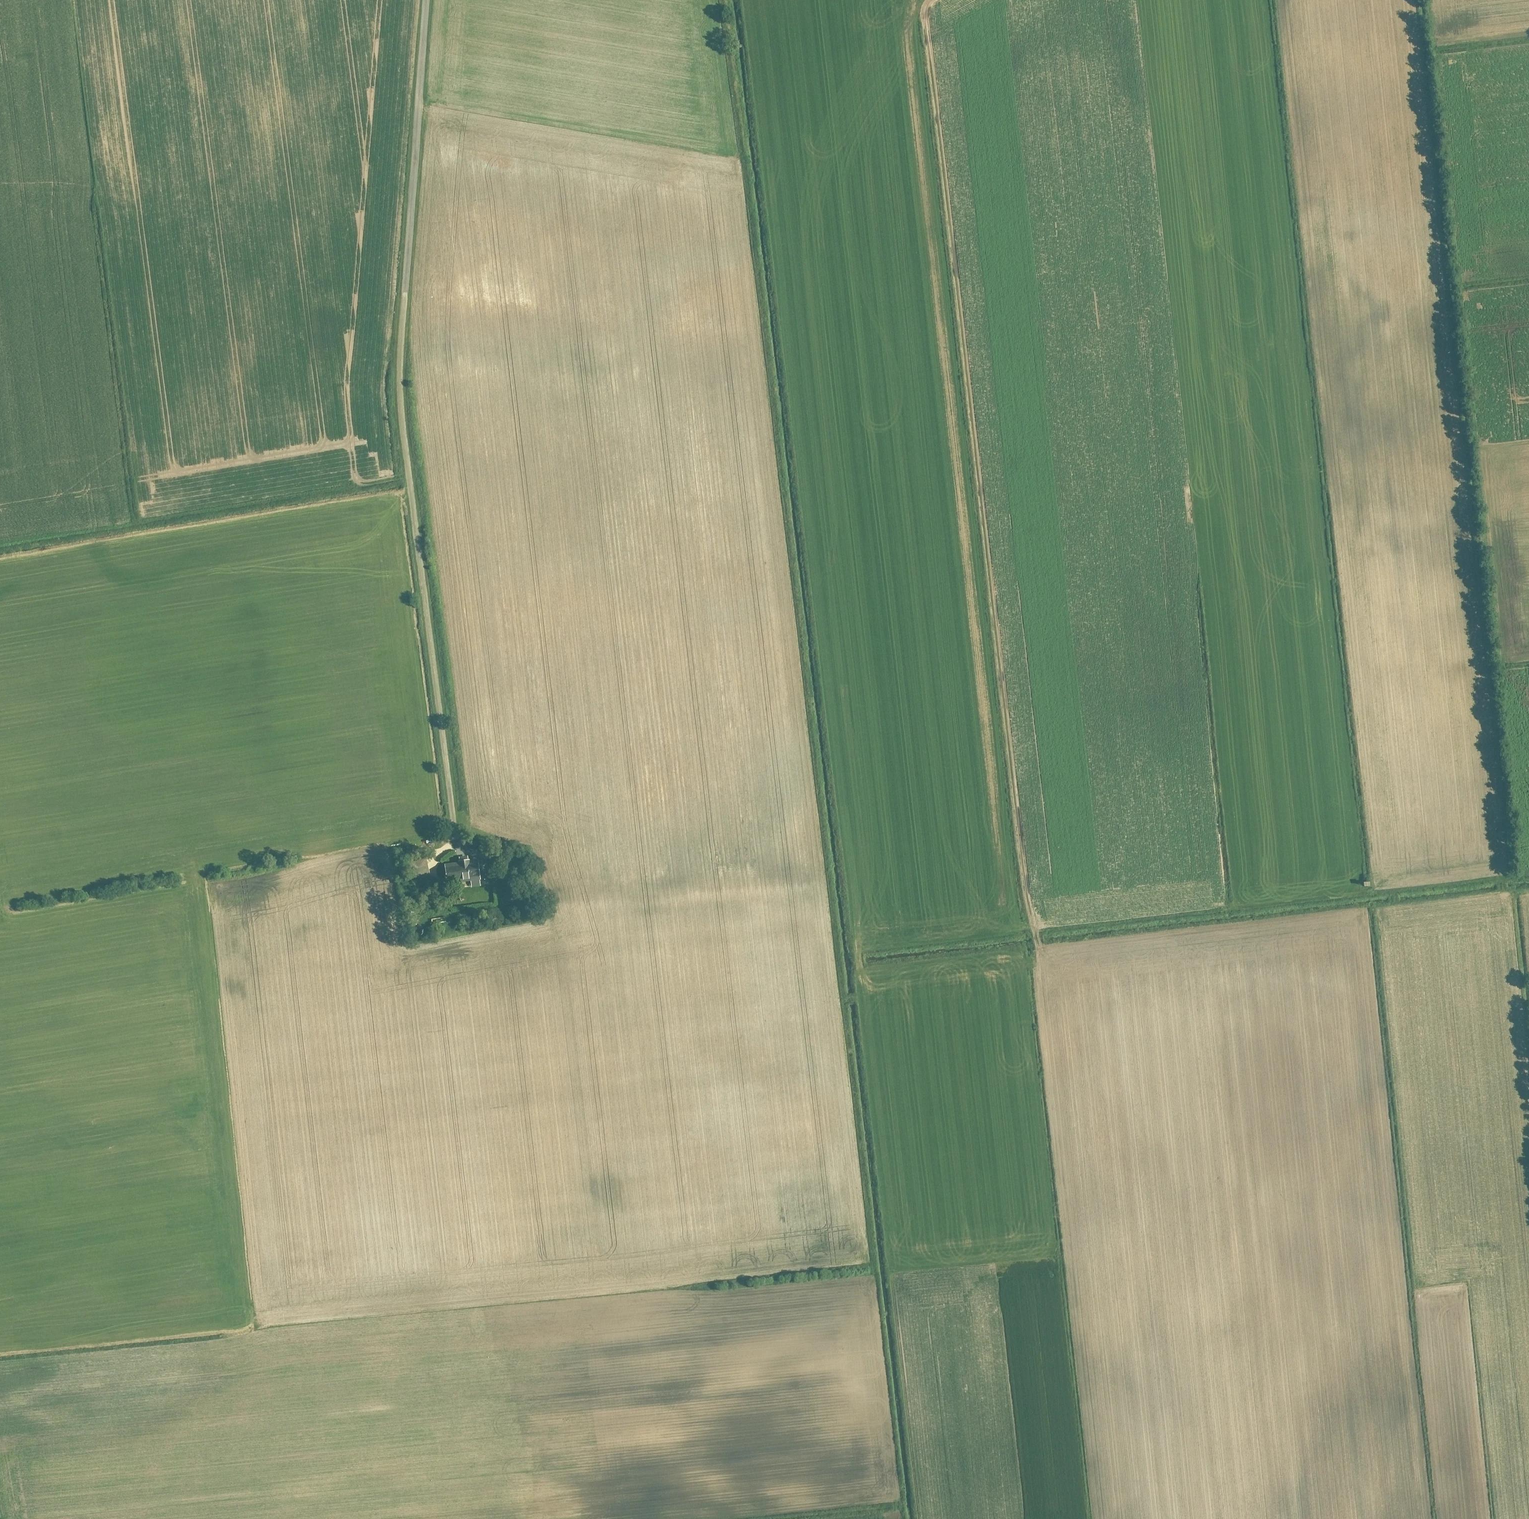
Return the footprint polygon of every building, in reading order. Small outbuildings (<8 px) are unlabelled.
[(408,860),(410,875),(429,872),(427,857),(408,860)] [(444,864),(447,884),(480,880),(478,860),(444,864)]
